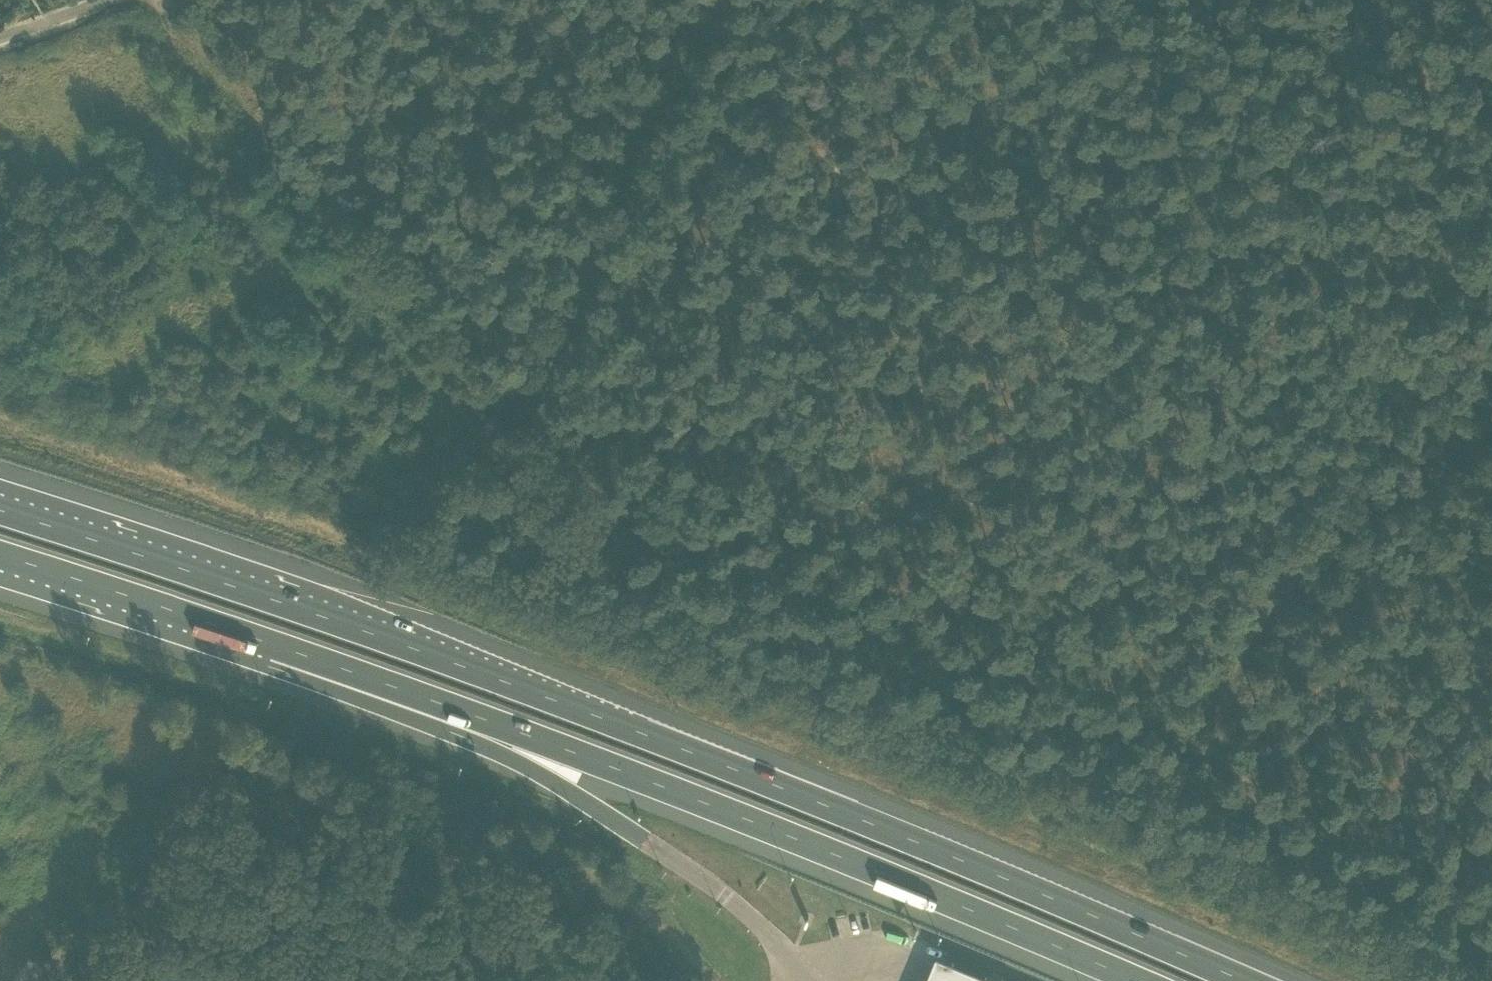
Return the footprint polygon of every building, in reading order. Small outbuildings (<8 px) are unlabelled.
[(935,955),(924,980),(998,980),(935,955)]
